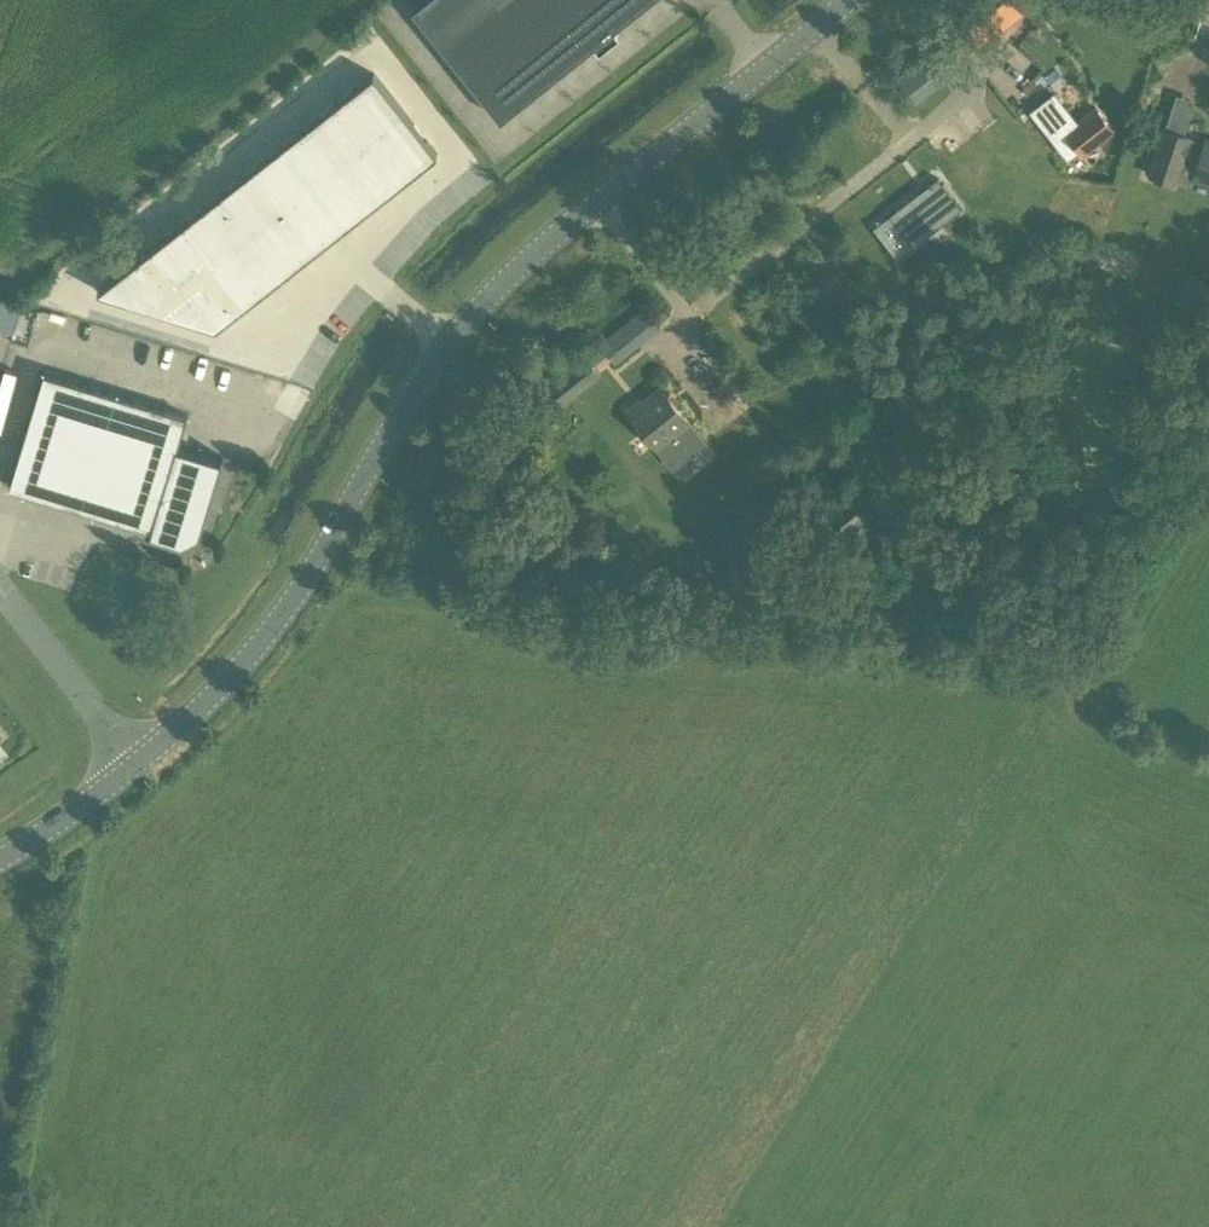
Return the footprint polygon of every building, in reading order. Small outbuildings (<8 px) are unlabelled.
[(617,33),(613,27),(647,0),(422,0),(412,8),(500,118),(594,43),(599,49),(617,33)] [(1014,3),(1012,0),(979,0),(969,10),(985,28),(1014,3)] [(915,104),(968,61),(948,37),(896,79),(915,104)] [(374,72),(355,87),(385,125),(404,110),(374,72)] [(355,87),(336,102),(366,140),(381,128),(385,125),(355,87)] [(1115,130),(1095,104),(1077,119),(1054,91),(1029,110),(1067,159),(1078,150),(1083,156),(1115,130)] [(336,102),(317,117),(347,155),(359,145),(366,140),(336,102)] [(385,125),(381,128),(414,169),(437,151),(404,110),(385,125)] [(317,117),(298,132),(328,170),(339,162),(347,155),(317,117)] [(1194,139),(1195,136),(1167,127),(1151,175),(1157,177),(1156,181),(1164,183),(1165,179),(1177,183),(1183,164),(1195,168),(1193,176),(1208,181),(1208,138),(1205,137),(1204,142),(1194,139)] [(366,140),(359,145),(392,187),(414,169),(381,128),(366,140)] [(298,132),(279,147),(309,185),(317,179),(328,170),(298,132)] [(347,155),(339,162),(371,203),(392,187),(359,145),(347,155)] [(261,162),(290,200),(295,197),(309,185),(279,147),(261,162)] [(261,162),(242,177),(271,215),(290,200),(261,162)] [(339,162),(317,179),(349,221),(371,203),(339,162)] [(935,173),(887,210),(911,241),(921,233),(919,231),(929,223),(931,225),(959,204),(935,173)] [(242,177),(223,192),(253,230),(271,215),(242,177)] [(309,185),(295,197),(327,238),(349,221),(317,179),(309,185)] [(223,192),(204,207),(234,245),(253,230),(223,192)] [(295,197),(273,214),(306,256),(327,238),(295,197)] [(204,207),(185,222),(215,260),(229,249),(234,245),(204,207)] [(273,214),(251,232),(284,273),(306,256),(273,214)] [(185,222),(166,237),(196,275),(215,260),(185,222)] [(251,232),(229,249),(262,291),(284,273),(251,232)] [(166,237),(147,253),(177,290),(196,275),(166,237)] [(215,260),(207,266),(239,308),(262,291),(229,249),(215,260)] [(147,253),(99,291),(155,307),(177,290),(147,253)] [(207,266),(155,307),(217,326),(239,308),(207,266)] [(25,300),(0,291),(0,322),(15,328),(25,300)] [(613,362),(659,327),(644,308),(598,343),(613,362)] [(196,548),(225,454),(179,441),(187,414),(44,371),(9,485),(149,528),(147,533),(196,548)] [(692,424),(660,383),(641,398),(640,397),(625,408),(658,451),(692,424)]
